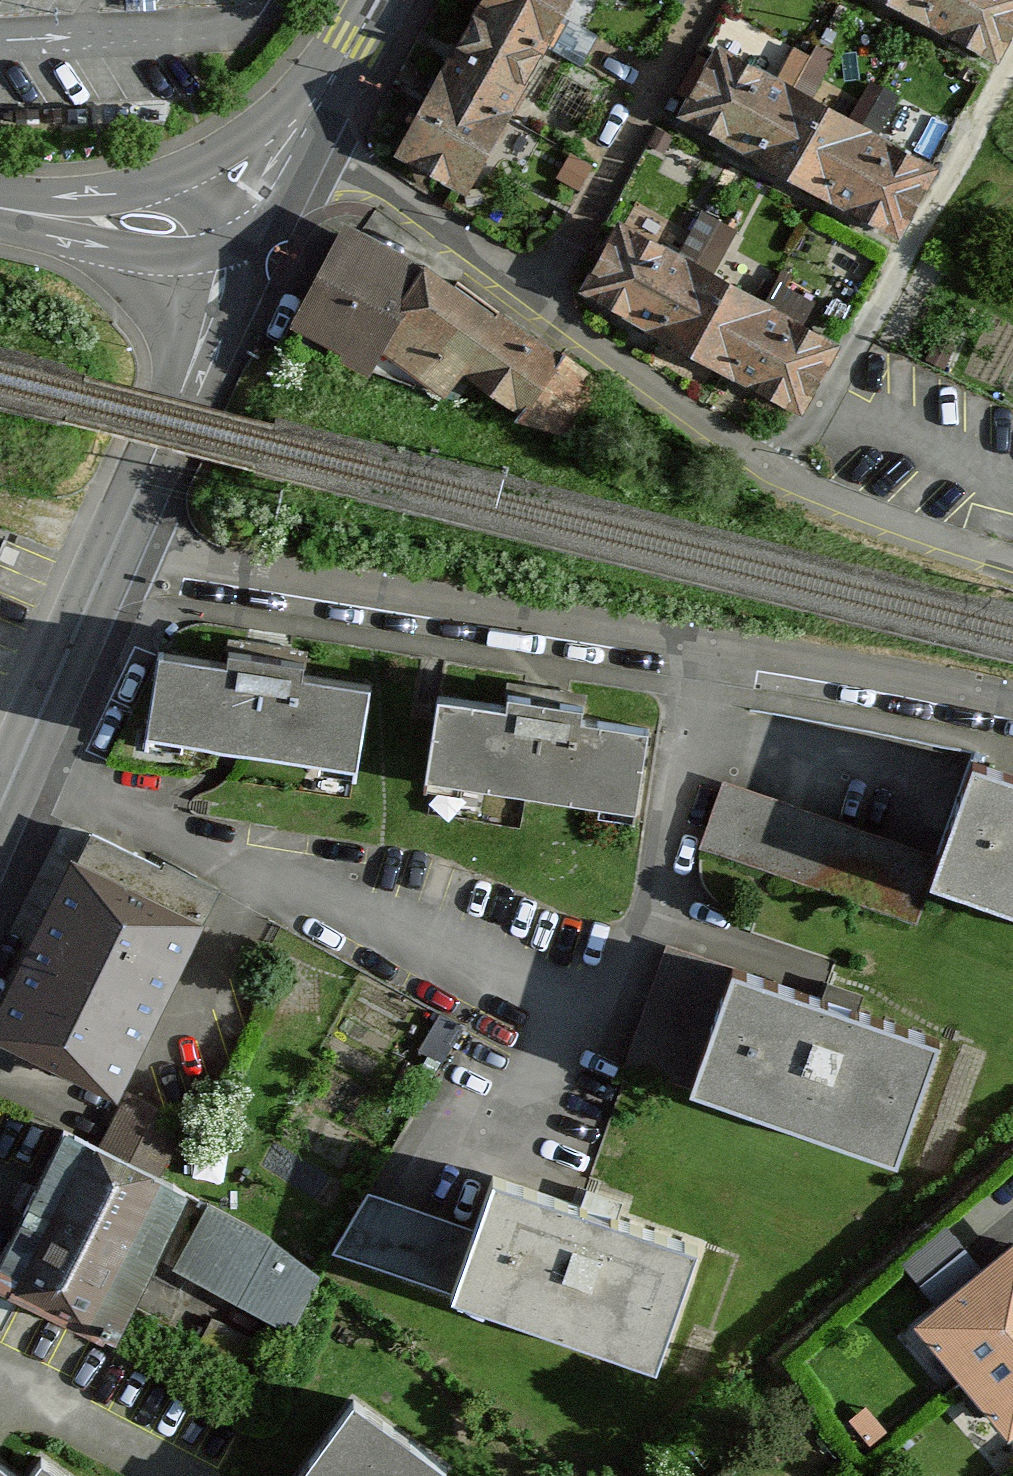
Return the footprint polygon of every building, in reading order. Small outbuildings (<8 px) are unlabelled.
[(405,152),(464,184),(566,0),(488,0),(405,152)] [(995,53),(1012,21),(1012,0),(901,0),(995,53)] [(693,97),(686,111),(898,229),(931,171),(789,91),(808,57),(795,49),(776,83),(720,52),(712,66),(701,60),(683,91),(693,97)] [(591,167),(569,156),(559,176),(580,187),(591,167)] [(347,217),(295,328),(380,358),(431,264),(347,217)] [(622,230),(589,289),(799,405),(832,347),(622,230)] [(431,264),(380,358),(568,422),(599,378),(431,264)] [(159,652),(146,733),(357,765),(369,684),(302,674),(304,661),(228,650),(226,662),(159,652)] [(438,695),(425,776),(636,808),(648,727),(581,717),(583,705),(507,693),(505,706),(438,695)] [(937,883),(1012,910),(1012,785),(976,772),(944,863),(937,883)] [(922,924),(944,863),(723,784),(702,846),(922,924)] [(0,1000),(0,1031),(119,1089),(207,912),(76,847),(0,1000)] [(692,1086),(733,969),(670,947),(629,1064),(692,1086)] [(733,969),(692,1086),(896,1158),(937,1040),(733,969)] [(182,1121),(129,1095),(102,1149),(155,1175),(182,1121)] [(63,1130),(23,1212),(34,1217),(20,1245),(9,1241),(0,1260),(0,1279),(108,1333),(121,1305),(115,1303),(144,1244),(180,1261),(211,1205),(172,1183),(155,1175),(102,1149),(63,1130)] [(474,1233),(452,1293),(654,1364),(696,1246),(494,1175),(474,1233)] [(474,1233),(366,1196),(332,1252),(452,1293),(474,1233)] [(218,1209),(188,1265),(295,1323),(319,1275),(263,1233),(218,1209)] [(1008,1445),(1012,1440),(1012,1246),(909,1327),(1008,1445)] [(128,1303),(113,1334),(196,1375),(198,1373),(257,1403),(280,1352),(213,1319),(202,1339),(128,1303)] [(448,1468),(352,1399),(297,1475),(442,1475),(448,1468)] [(40,1459),(28,1475),(65,1475),(40,1459)] [(0,1464),(0,1475),(17,1475),(0,1464)]
